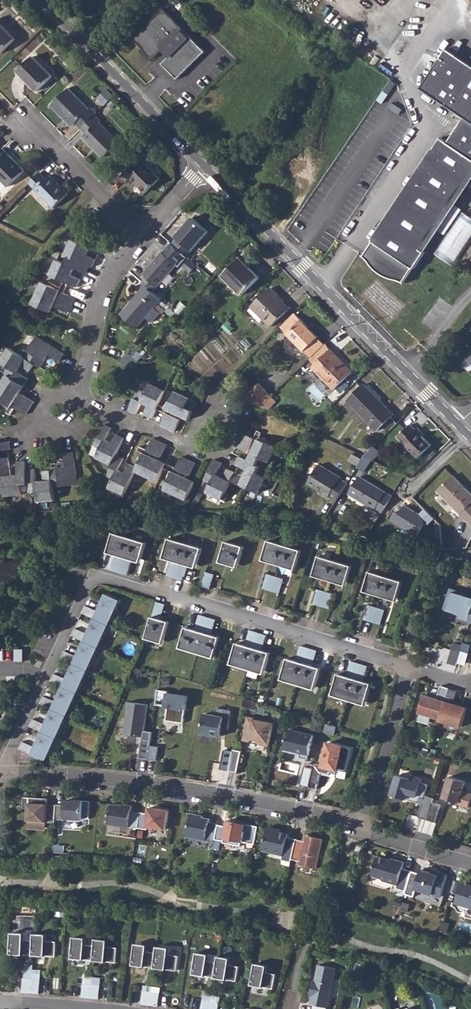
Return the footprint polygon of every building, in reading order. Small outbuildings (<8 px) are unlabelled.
[(181,30),(161,10),(131,40),(151,60),(161,51),(165,46),(173,53),(168,58),(161,65),(176,80),(203,53),(188,37),(186,39),(179,32),(181,30)] [(15,39),(0,24),(0,53),(15,39)] [(173,53),(165,46),(161,51),(168,58),(173,53)] [(419,90),(461,118),(464,120),(461,123),(459,121),(451,134),(445,144),(470,160),(470,67),(446,50),(419,90)] [(33,56),(17,72),(37,91),(52,75),(33,56)] [(74,124),(79,129),(94,115),(96,113),(90,107),(89,109),(69,88),(51,105),(72,126),(74,124)] [(112,97),(106,89),(97,98),(104,105),(112,97)] [(94,115),(79,129),(85,134),(82,137),(102,158),(118,142),(98,122),(100,120),(94,115)] [(445,144),(439,140),(384,221),(385,222),(373,240),(375,243),(367,256),(375,266),(383,275),(393,279),(405,282),(414,268),(427,253),(424,250),(436,233),(431,230),(466,182),(469,176),(470,171),(470,160),(445,144)] [(7,186),(23,169),(1,147),(0,148),(0,179),(7,186)] [(135,161),(119,177),(125,182),(129,179),(144,194),(159,178),(144,163),(141,166),(135,161)] [(38,170),(28,181),(53,206),(67,191),(49,173),(45,177),(38,170)] [(470,240),(470,217),(462,212),(435,253),(454,266),(470,240)] [(175,238),(172,242),(186,255),(206,231),(190,218),(174,236),(175,238)] [(60,289),(42,281),(32,304),(50,313),(57,296),(60,297),(56,307),(69,312),(75,297),(64,293),(68,282),(77,287),(81,279),(71,275),(74,268),(86,274),(90,266),(92,266),(95,258),(86,255),(89,248),(101,253),(104,245),(83,236),(80,243),(71,239),(65,254),(69,256),(66,263),(57,259),(50,274),(64,280),(60,289)] [(172,242),(171,242),(162,252),(161,251),(142,273),(145,276),(140,282),(142,284),(151,292),(175,263),(178,266),(187,256),(186,255),(172,242)] [(241,258),(224,274),(242,294),(259,277),(241,258)] [(194,261),(186,261),(186,269),(194,269),(194,261)] [(151,292),(142,284),(137,290),(138,293),(119,314),(134,328),(144,317),(150,322),(158,312),(152,307),(159,299),(151,292)] [(271,288),(252,307),(270,326),(289,307),(271,288)] [(304,350),(318,336),(295,313),(281,326),(304,350)] [(4,373),(7,374),(0,384),(0,399),(10,405),(6,412),(9,414),(14,406),(25,413),(34,401),(22,393),(16,401),(14,400),(23,385),(28,378),(17,371),(22,364),(30,370),(34,363),(41,367),(49,354),(59,362),(65,354),(38,336),(24,356),(9,347),(1,360),(9,366),(4,373)] [(326,344),(318,336),(304,350),(311,357),(326,344)] [(251,344),(245,337),(240,341),(247,348),(251,344)] [(327,343),(311,358),(316,364),(331,350),(327,343)] [(331,350),(316,364),(313,367),(335,390),(353,373),(331,350)] [(126,353),(119,361),(132,366),(142,356),(137,351),(132,357),(126,353)] [(132,402),(128,409),(136,412),(141,401),(148,404),(144,413),(151,417),(155,408),(165,413),(160,424),(173,431),(179,419),(171,415),(172,411),(188,419),(197,401),(175,390),(166,408),(158,404),(164,390),(150,383),(145,392),(138,388),(133,399),(132,402)] [(258,383),(242,398),(256,405),(260,406),(270,396),(258,383)] [(365,384),(348,400),(377,430),(393,413),(365,384)] [(413,423),(400,435),(419,456),(433,443),(413,423)] [(113,429),(105,425),(96,446),(103,449),(99,458),(113,465),(108,476),(115,479),(111,488),(126,495),(137,472),(159,482),(166,468),(174,472),(166,490),(188,500),(197,482),(181,475),(182,471),(191,475),(197,463),(195,462),(183,457),(177,468),(151,456),(153,453),(162,458),(168,445),(153,438),(148,449),(141,445),(138,450),(146,454),(139,468),(132,464),(127,474),(120,470),(126,459),(118,455),(126,439),(118,434),(114,443),(108,440),(113,429)] [(214,459),(204,480),(211,483),(206,492),(221,500),(231,480),(244,486),(258,493),(265,478),(256,473),(259,467),(256,465),(260,458),(268,463),(276,447),(259,439),(262,433),(258,431),(254,438),(243,433),(236,447),(247,452),(252,443),(255,444),(247,461),(238,457),(235,464),(247,470),(244,476),(235,472),(228,469),(223,478),(216,474),(221,463),(214,459)] [(12,449),(11,441),(0,443),(0,450),(12,449)] [(379,449),(374,444),(363,455),(370,458),(379,449)] [(6,496),(22,494),(21,485),(29,484),(30,494),(38,492),(40,502),(57,500),(55,488),(78,486),(74,453),(66,454),(68,466),(52,468),(52,470),(43,472),(45,482),(38,482),(36,470),(28,471),(26,461),(17,462),(19,474),(12,475),(9,457),(0,459),(0,467),(2,466),(6,496)] [(354,453),(350,459),(359,464),(362,458),(354,453)] [(319,464),(307,483),(321,491),(320,493),(327,497),(328,496),(335,501),(347,482),(339,477),(340,476),(319,464)] [(456,509),(461,514),(470,524),(470,493),(453,475),(438,491),(456,509)] [(359,476),(349,493),(381,512),(391,495),(359,476)] [(420,513),(404,505),(400,513),(396,511),(391,520),(417,535),(425,521),(428,524),(434,517),(425,508),(420,513)] [(140,563),(141,559),(146,542),(114,532),(109,549),(108,552),(140,563)] [(196,568),(197,565),(203,548),(170,538),(165,555),(164,558),(196,568)] [(269,540),(264,557),(296,567),(301,550),(269,540)] [(244,546),(227,541),(220,562),(237,568),(244,546)] [(132,561),(115,556),(111,570),(127,575),(132,561)] [(319,556),(315,573),(347,582),(352,566),(319,556)] [(296,567),(264,557),(263,560),(295,570),(296,567)] [(188,566),(171,561),(167,576),(184,581),(188,566)] [(403,581),(370,571),(365,588),(398,598),(403,581)] [(214,574),(206,572),(202,586),(209,589),(214,574)] [(347,582),(315,573),(314,576),(346,586),(347,582)] [(284,579),(268,574),(263,588),(279,593),(284,579)] [(398,598),(365,588),(364,591),(397,601),(398,598)] [(450,588),(443,610),(458,614),(457,617),(470,622),(470,594),(466,593),(465,596),(457,593),(458,590),(450,588)] [(334,594),(318,589),(314,604),(330,609),(334,594)] [(19,748),(46,761),(61,728),(121,600),(106,593),(98,611),(85,605),(82,612),(95,618),(87,634),(75,628),(72,635),(84,641),(77,656),(64,650),(61,658),(74,663),(66,679),(54,673),(51,680),(63,686),(56,702),(43,696),(40,703),(53,709),(45,724),(33,719),(29,726),(42,732),(35,747),(22,741),(19,748)] [(385,610),(369,605),(364,619),(381,625),(385,610)] [(216,619),(199,614),(195,629),(211,634),(216,619)] [(163,643),(164,640),(169,622),(152,616),(147,635),(146,638),(163,643)] [(220,637),(186,627),(181,644),(180,648),(214,658),(220,637)] [(267,635),(250,630),(246,645),(262,650),(267,635)] [(270,653),(238,642),(232,661),(265,671),(270,653)] [(462,645),(454,642),(448,663),(456,665),(462,645)] [(317,650),(301,645),(297,660),(313,665),(317,650)] [(290,659),(285,677),(316,686),(321,668),(290,659)] [(265,671),(232,661),(231,664),(264,674),(265,671)] [(368,666),(352,661),(347,676),(363,681),(368,666)] [(339,673),(333,692),(366,702),(372,684),(339,673)] [(316,686),(285,677),(284,680),(314,690),(316,686)] [(440,719),(449,688),(441,685),(437,698),(424,694),(419,712),(440,719)] [(458,690),(449,688),(440,719),(461,726),(467,707),(454,703),(458,690)] [(159,690),(156,705),(168,706),(167,720),(184,723),(188,696),(168,693),(169,691),(159,690)] [(366,702),(333,692),(332,695),(365,705),(366,702)] [(148,705),(129,702),(124,734),(139,736),(140,734),(144,735),(145,729),(148,705)] [(205,714),(202,733),(221,736),(222,728),(228,729),(232,710),(217,708),(216,715),(205,714)] [(248,716),(243,740),(250,742),(250,739),(257,740),(260,744),(269,746),(273,723),(254,719),(255,718),(248,716)] [(145,729),(144,735),(141,756),(158,759),(160,746),(152,744),(153,731),(145,729)] [(314,735),(289,729),(285,749),(299,753),(301,755),(300,758),(308,759),(314,735)] [(313,768),(309,787),(318,789),(321,774),(321,773),(330,775),(331,772),(336,774),(337,769),(346,772),(352,749),(329,743),(323,767),(314,765),(313,768)] [(234,749),(233,752),(229,771),(238,773),(242,751),(234,749)] [(220,769),(229,771),(233,752),(224,750),(220,769)] [(313,768),(305,766),(301,785),(309,787),(313,768)] [(419,817),(427,820),(432,802),(434,798),(426,795),(429,785),(421,782),(422,779),(413,776),(412,780),(397,775),(392,794),(420,803),(421,798),(424,799),(423,804),(419,817)] [(450,777),(448,782),(449,784),(448,787),(447,786),(443,798),(459,803),(458,804),(468,807),(470,799),(470,793),(463,791),(466,781),(450,777)] [(57,804),(48,803),(48,798),(24,796),(23,808),(29,808),(28,826),(46,827),(47,822),(55,823),(55,819),(57,804)] [(65,805),(57,804),(55,819),(65,820),(65,818),(83,820),(84,800),(74,800),(74,801),(66,800),(65,805)] [(432,802),(427,820),(435,822),(441,805),(432,802)] [(108,824),(138,828),(140,812),(132,811),(132,806),(123,804),(122,806),(116,805),(111,804),(108,824)] [(149,814),(140,812),(138,828),(147,830),(148,827),(166,829),(169,810),(150,808),(149,814)] [(215,839),(218,825),(218,824),(209,822),(210,819),(203,817),(203,816),(191,813),(187,837),(214,842),(215,839)] [(226,826),(218,825),(215,839),(223,841),(223,843),(240,846),(241,842),(243,842),(246,824),(228,820),(226,826)] [(258,827),(246,824),(243,842),(254,844),(258,827)] [(291,859),(296,839),(288,837),(289,834),(279,832),(277,829),(269,827),(263,848),(273,850),(272,853),(283,855),(282,860),(291,862),(291,859)] [(304,841),(296,839),(291,859),(299,861),(298,865),(316,869),(323,839),(308,835),(307,841),(304,841)] [(364,846),(358,844),(355,853),(361,855),(364,846)] [(390,860),(378,856),(372,876),(382,879),(383,881),(397,885),(396,888),(405,891),(412,871),(403,868),(405,862),(395,859),(394,861),(390,860)] [(420,874),(412,871),(405,891),(404,894),(414,897),(416,890),(441,897),(448,875),(439,873),(438,875),(421,870),(420,874)] [(461,882),(454,904),(470,909),(470,885),(461,882)] [(25,933),(13,932),(12,954),(56,956),(56,942),(46,941),(47,934),(35,933),(34,940),(25,940),(25,933)] [(73,958),(116,962),(118,948),(108,947),(108,940),(97,939),(96,945),(86,945),(87,938),(75,937),(73,958)] [(148,945),(136,943),(133,965),(177,971),(179,956),(169,955),(170,948),(158,946),(157,953),(147,952),(148,945)] [(198,952),(194,974),(237,981),(239,966),(230,965),(231,958),(219,956),(218,963),(208,961),(210,955),(198,952)] [(256,963),(252,985),(273,989),(276,974),(266,972),(268,966),(256,963)] [(312,1008),(327,1008),(336,968),(318,964),(311,993),(313,993),(311,1004),(313,1004),(312,1008)] [(23,992),(40,993),(41,980),(24,979),(23,992)] [(83,997),(99,999),(100,985),(84,984),(83,997)] [(119,991),(112,991),(111,998),(119,999),(119,991)] [(150,1005),(158,1006),(160,993),(144,991),(142,1004),(150,1005)] [(201,1008),(218,1008),(220,1003),(203,1000),(201,1008)]
